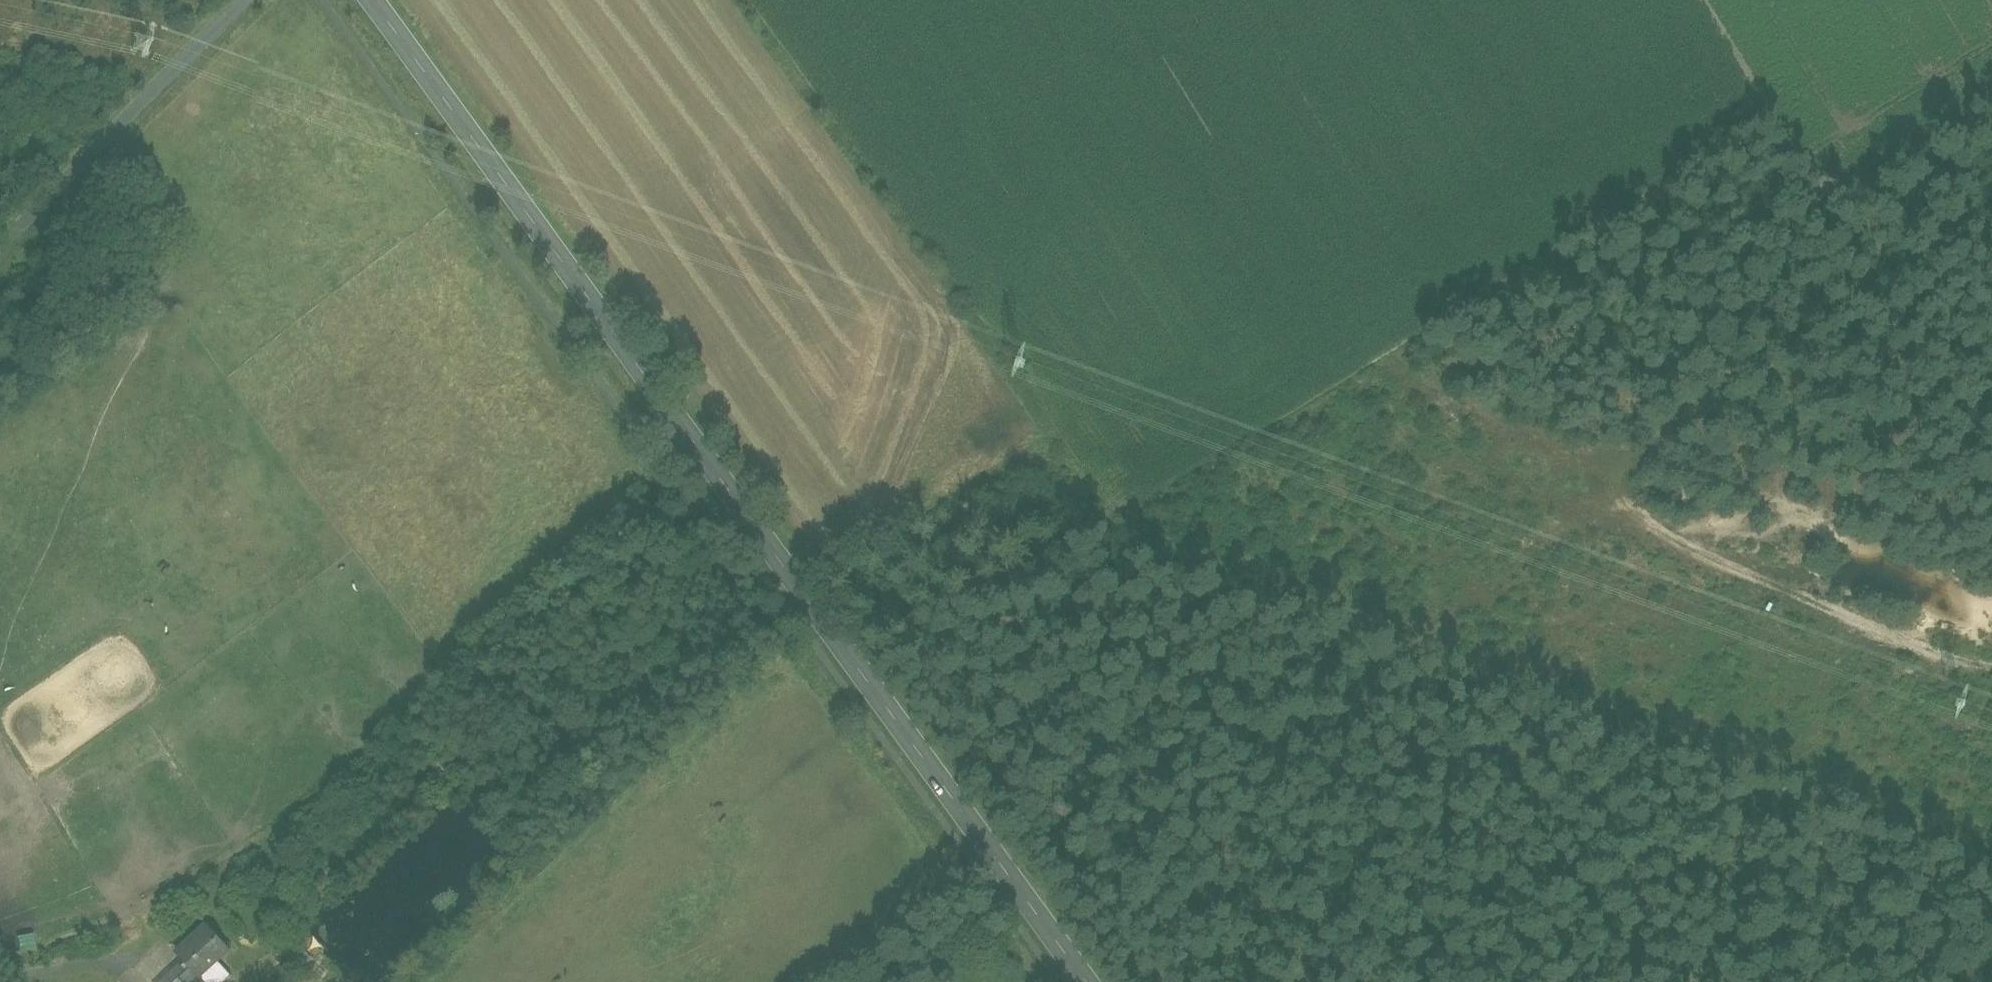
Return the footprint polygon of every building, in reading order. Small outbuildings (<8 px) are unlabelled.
[(226,973),(213,959),(225,948),(206,929),(173,961),(180,969),(168,981),(170,981),(216,981),(226,973)]
